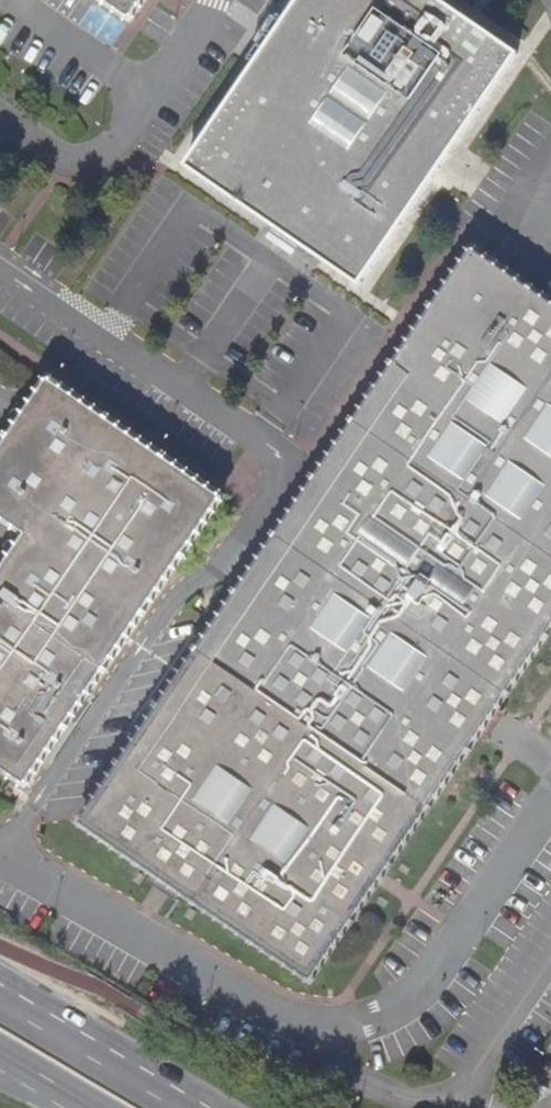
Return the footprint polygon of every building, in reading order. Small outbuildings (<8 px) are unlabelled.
[(131,17),(143,0),(105,0),(131,17)] [(438,0),(299,0),(186,164),(362,284),(518,55),(438,0)] [(85,821),(315,976),(550,629),(550,298),(475,247),(85,821)] [(0,578),(0,763),(29,783),(224,499),(52,382),(0,458),(0,515),(30,535),(0,578)]
